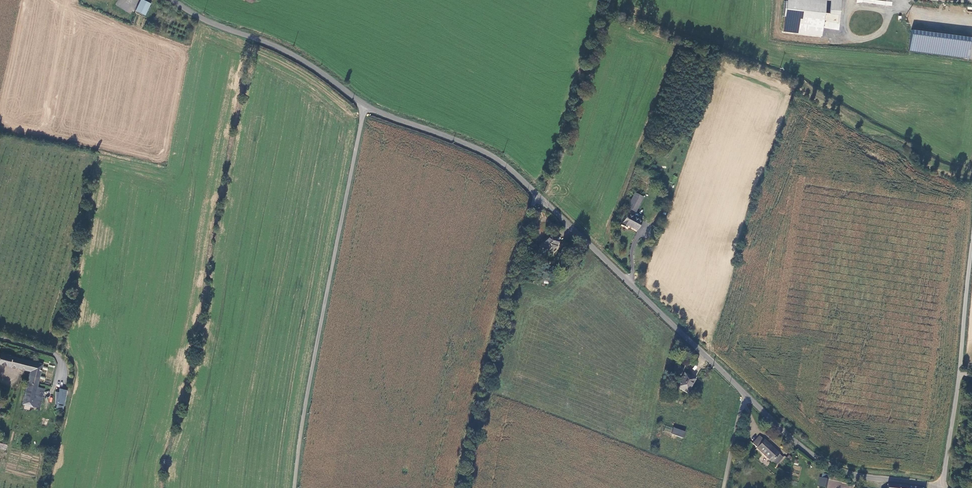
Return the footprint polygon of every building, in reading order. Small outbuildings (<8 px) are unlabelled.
[(144,0),(140,0),(135,11),(145,15),(151,3),(144,0)] [(783,31),(821,36),(824,13),(839,15),(841,0),(786,0),(783,31)] [(971,37),(912,30),(909,50),(968,58),(971,37)] [(635,193),(628,208),(635,211),(642,197),(635,193)] [(642,220),(626,213),(620,224),(626,227),(627,225),(637,230),(642,220)] [(550,234),(538,247),(545,254),(548,251),(550,253),(556,246),(555,245),(558,241),(550,234)] [(43,364),(1,352),(0,355),(0,362),(31,370),(28,380),(37,383),(43,364)] [(676,388),(687,394),(695,380),(683,374),(676,388)] [(40,408),(44,389),(36,386),(37,383),(28,380),(22,403),(40,408)] [(59,393),(56,393),(55,405),(56,406),(64,407),(67,391),(60,390),(59,393)] [(673,428),(671,434),(683,438),(685,433),(673,428)] [(752,444),(757,449),(764,441),(759,436),(752,444)] [(764,441),(757,449),(771,461),(772,461),(775,464),(782,457),(778,454),(779,453),(765,440),(764,441)] [(821,478),(819,477),(817,486),(826,487),(829,475),(822,473),(821,478)]
